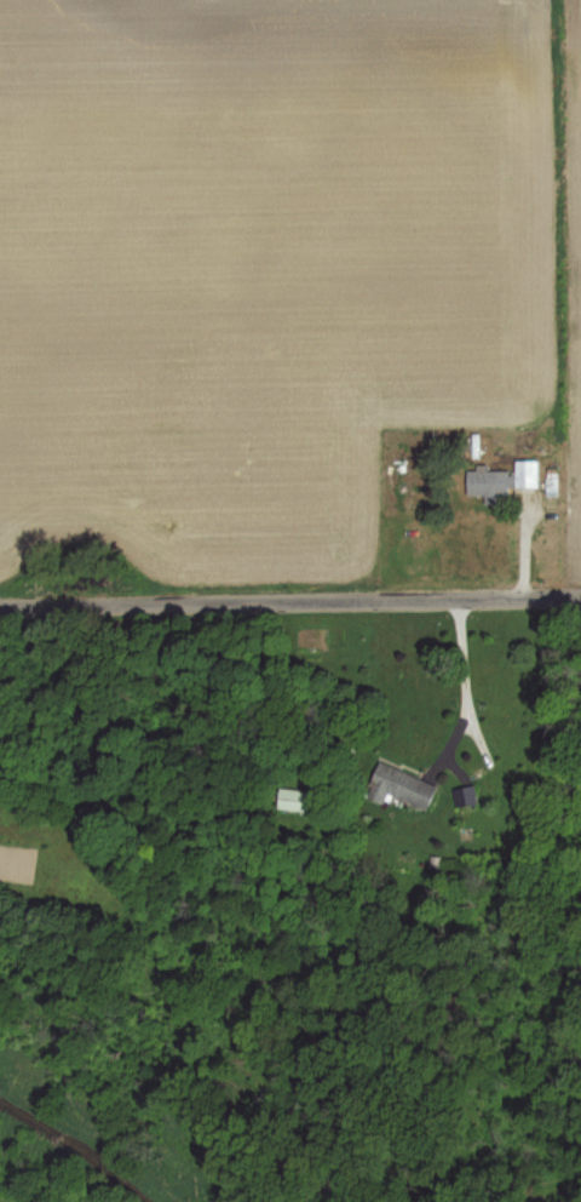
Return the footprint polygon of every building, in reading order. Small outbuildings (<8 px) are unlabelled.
[(483,495),(483,503),(508,503),(508,486),(538,487),(538,459),(515,459),(515,471),(467,470),(466,495),(483,495)] [(427,810),(437,785),(379,762),(365,798),(384,806),(389,795),(427,810)] [(311,814),(314,793),(279,787),(276,809),(311,814)]
